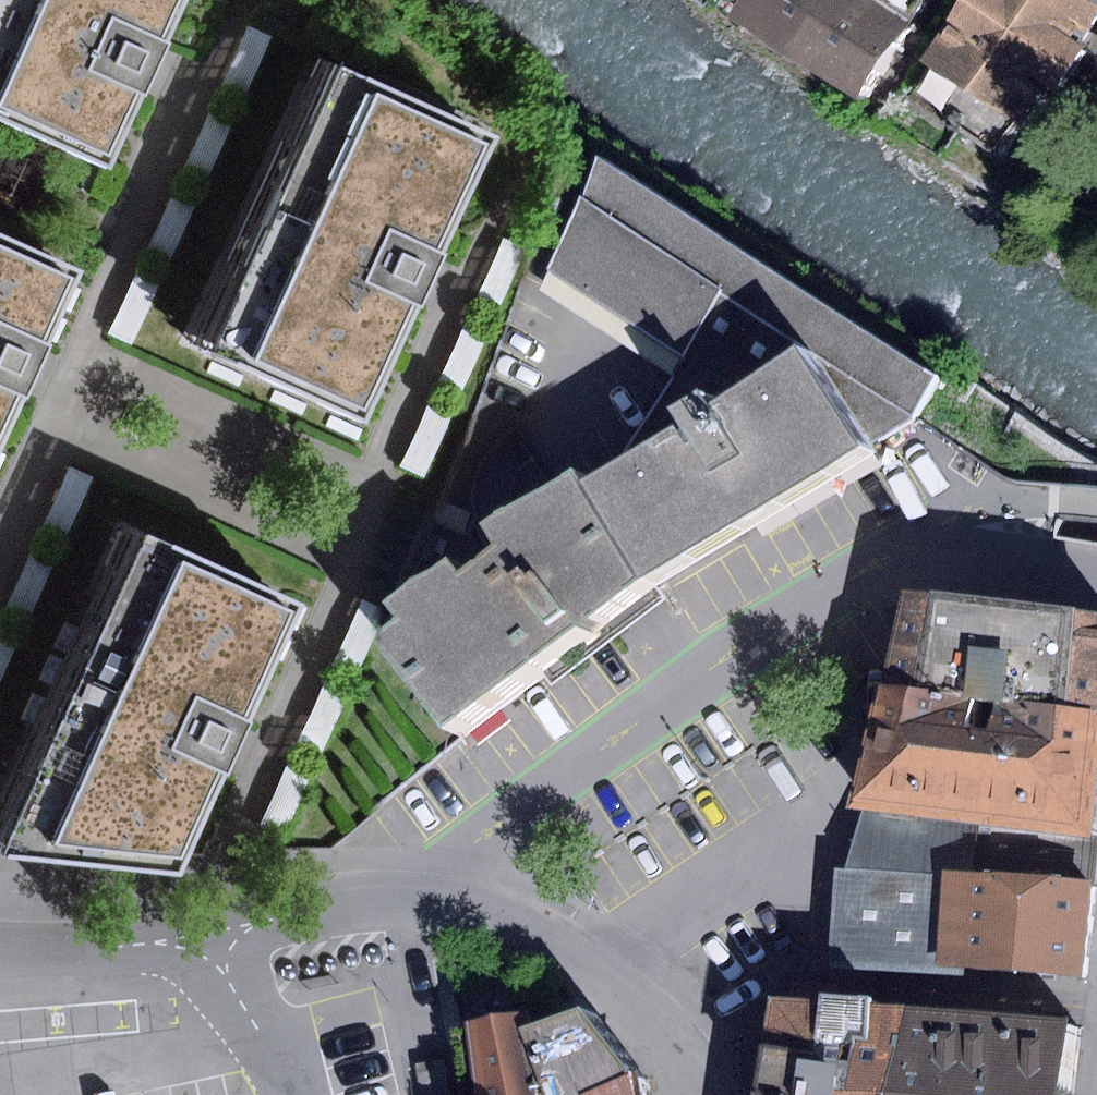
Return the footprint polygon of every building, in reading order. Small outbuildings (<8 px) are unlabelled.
[(151,0),(0,0),(0,121),(80,157),(112,85),(105,82),(119,53),(128,31),(135,34),(151,0)] [(853,98),(914,0),(740,0),(728,18),(853,98)] [(921,60),(1023,126),(1096,12),(1096,6),(1088,0),(960,0),(921,60)] [(238,21),(210,89),(235,100),(264,32),(238,21)] [(410,238),(462,124),(314,58),(186,344),(336,411),(388,293),(381,290),(393,262),(405,236),(410,238)] [(1023,126),(921,60),(900,92),(1002,158),(1023,126)] [(227,115),(202,104),(173,169),(197,180),(227,115)] [(811,356),(869,445),(908,421),(930,374),(595,157),(545,268),(682,354),(594,490),(694,432),(683,416),(712,398),(720,414),(811,356)] [(191,193),(166,182),(137,249),(162,259),(191,193)] [(53,256),(0,232),(0,356),(2,351),(13,327),(19,329),(53,256)] [(519,247),(495,236),(466,304),(490,314),(519,247)] [(153,275),(129,264),(100,330),(124,340),(153,275)] [(483,328),(459,317),(428,384),(452,394),(483,328)] [(652,587),(875,455),(869,445),(811,356),(720,414),(712,398),(683,416),(694,432),(594,490),(652,587)] [(445,407),(423,398),(394,463),(416,473),(445,407)] [(83,473),(61,464),(31,530),(54,540),(83,473)] [(384,648),(452,738),(652,587),(594,490),(586,478),(500,534),(515,556),(472,587),(459,570),(399,612),(411,629),(384,648)] [(268,592),(118,525),(0,792),(0,850),(148,864),(191,768),(182,763),(203,717),(211,720),(268,592)] [(24,545),(0,601),(0,615),(18,622),(47,555),(24,545)] [(353,596),(322,662),(345,672),(375,607),(353,596)] [(903,689),(1096,715),(1096,616),(916,598),(903,689)] [(0,629),(0,661),(12,635),(0,629)] [(316,677),(288,744),(310,754),(339,687),(316,677)] [(869,811),(1096,837),(1096,835),(1096,715),(903,689),(883,686),(869,811)] [(280,757),(251,822),(274,832),(303,767),(280,757)] [(1096,881),(1096,840),(1096,837),(869,811),(839,866),(827,866),(822,964),(927,972),(936,868),(1096,881)] [(1096,910),(1096,881),(936,868),(927,972),(1090,981),(1096,910)] [(900,1009),(865,1006),(866,996),(815,992),(814,1002),(784,1003),(776,1094),(885,1094),(900,1009)] [(519,1026),(540,1094),(649,1094),(645,1078),(575,1006),(519,1026)] [(900,1009),(885,1094),(1070,1094),(1076,1028),(900,1009)] [(461,1019),(466,1094),(540,1094),(519,1026),(516,1012),(461,1019)] [(415,1064),(419,1094),(448,1094),(444,1060),(415,1064)]
